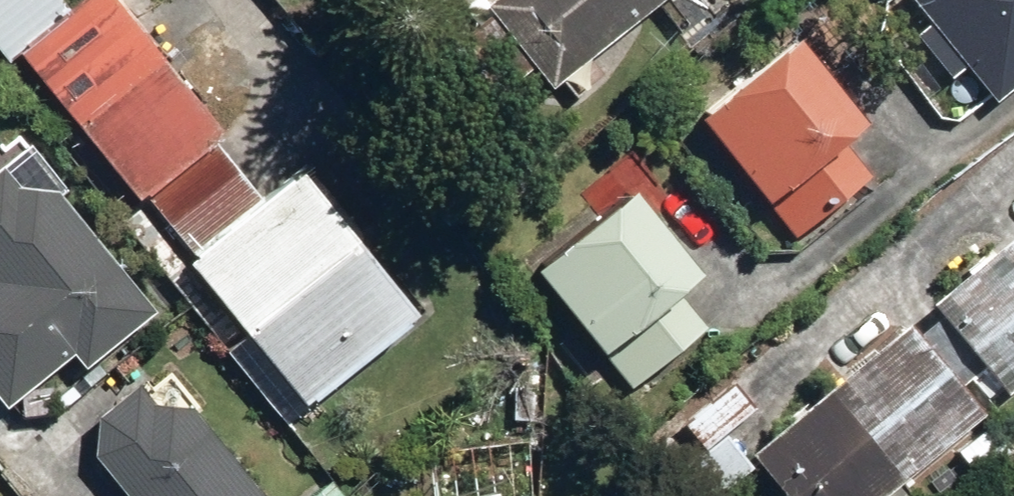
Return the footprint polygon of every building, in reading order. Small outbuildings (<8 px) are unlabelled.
[(6,60),(70,7),(64,0),(0,0),(0,53),(6,60)] [(20,53),(136,198),(220,131),(115,0),(87,0),(20,53)] [(485,4),(551,87),(661,0),(490,0),(485,4)] [(928,22),(912,35),(947,76),(962,63),(993,101),(1013,83),(1013,0),(909,0),(928,22)] [(793,37),(692,114),(761,202),(764,200),(793,237),(870,177),(842,139),(861,125),(793,37)] [(3,408),(70,354),(82,368),(154,311),(56,188),(17,185),(1,164),(0,164),(0,404),(3,408)] [(302,172),(188,262),(303,406),(416,316),(302,172)] [(628,187),(531,267),(597,351),(629,389),(707,326),(675,287),(696,271),(628,187)] [(929,303),(1006,395),(1013,388),(1013,239),(1011,236),(929,303)] [(750,452),(787,495),(884,495),(981,414),(904,323),(750,452)] [(190,405),(151,402),(135,380),(94,412),(89,455),(121,495),(262,495),(190,405)]
